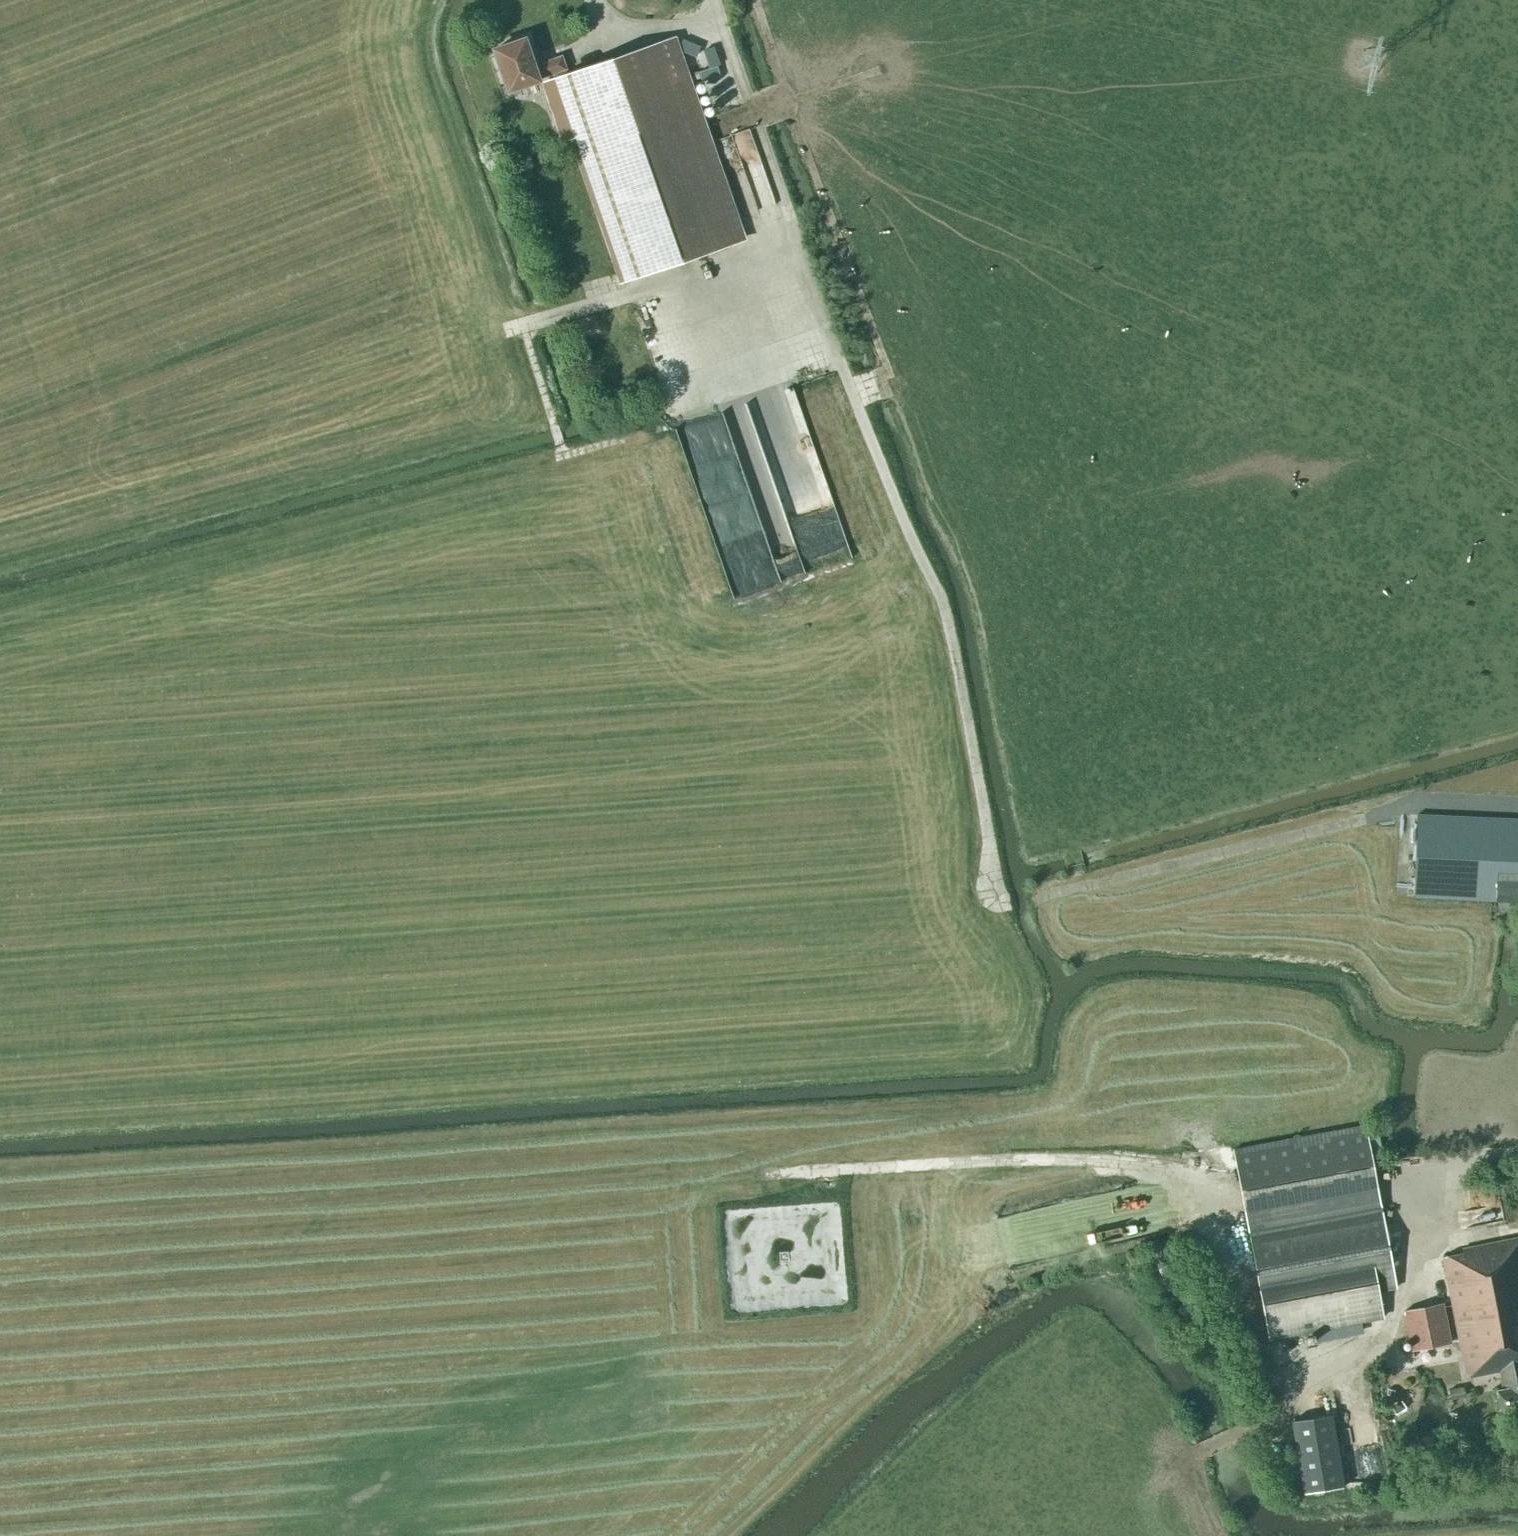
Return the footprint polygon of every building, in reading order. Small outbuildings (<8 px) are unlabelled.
[(563,142),(574,139),(623,281),(741,240),(672,39),(567,76),(565,70),(566,69),(562,56),(538,64),(534,51),(530,53),(525,39),(495,50),(509,91),(539,81),(539,79),(554,74),(556,79),(542,83),(563,142)] [(727,430),(745,423),(738,405),(721,411),(727,430)] [(692,466),(730,594),(850,558),(820,455),(810,465),(817,471),(826,500),(829,510),(801,518),(800,512),(796,515),(789,509),(783,516),(774,486),(795,480),(801,486),(807,480),(798,471),(790,473),(778,462),(771,440),(762,450),(767,466),(754,454),(752,449),(732,454),(761,551),(737,559),(727,549),(707,480),(692,466)] [(1416,815),(1413,898),(1517,902),(1517,819),(1416,815)] [(1235,1148),(1246,1208),(1377,1185),(1367,1125),(1235,1148)] [(1395,1288),(1377,1185),(1246,1208),(1269,1339),(1379,1320),(1376,1301),(1382,1300),(1380,1291),(1395,1288)] [(1503,1390),(1497,1391),(1501,1413),(1517,1410),(1517,1238),(1462,1249),(1463,1254),(1443,1258),(1467,1378),(1500,1371),(1503,1390)] [(1404,1311),(1411,1351),(1448,1344),(1441,1305),(1404,1311)] [(1331,1415),(1293,1421),(1305,1494),(1343,1488),(1331,1415)]
